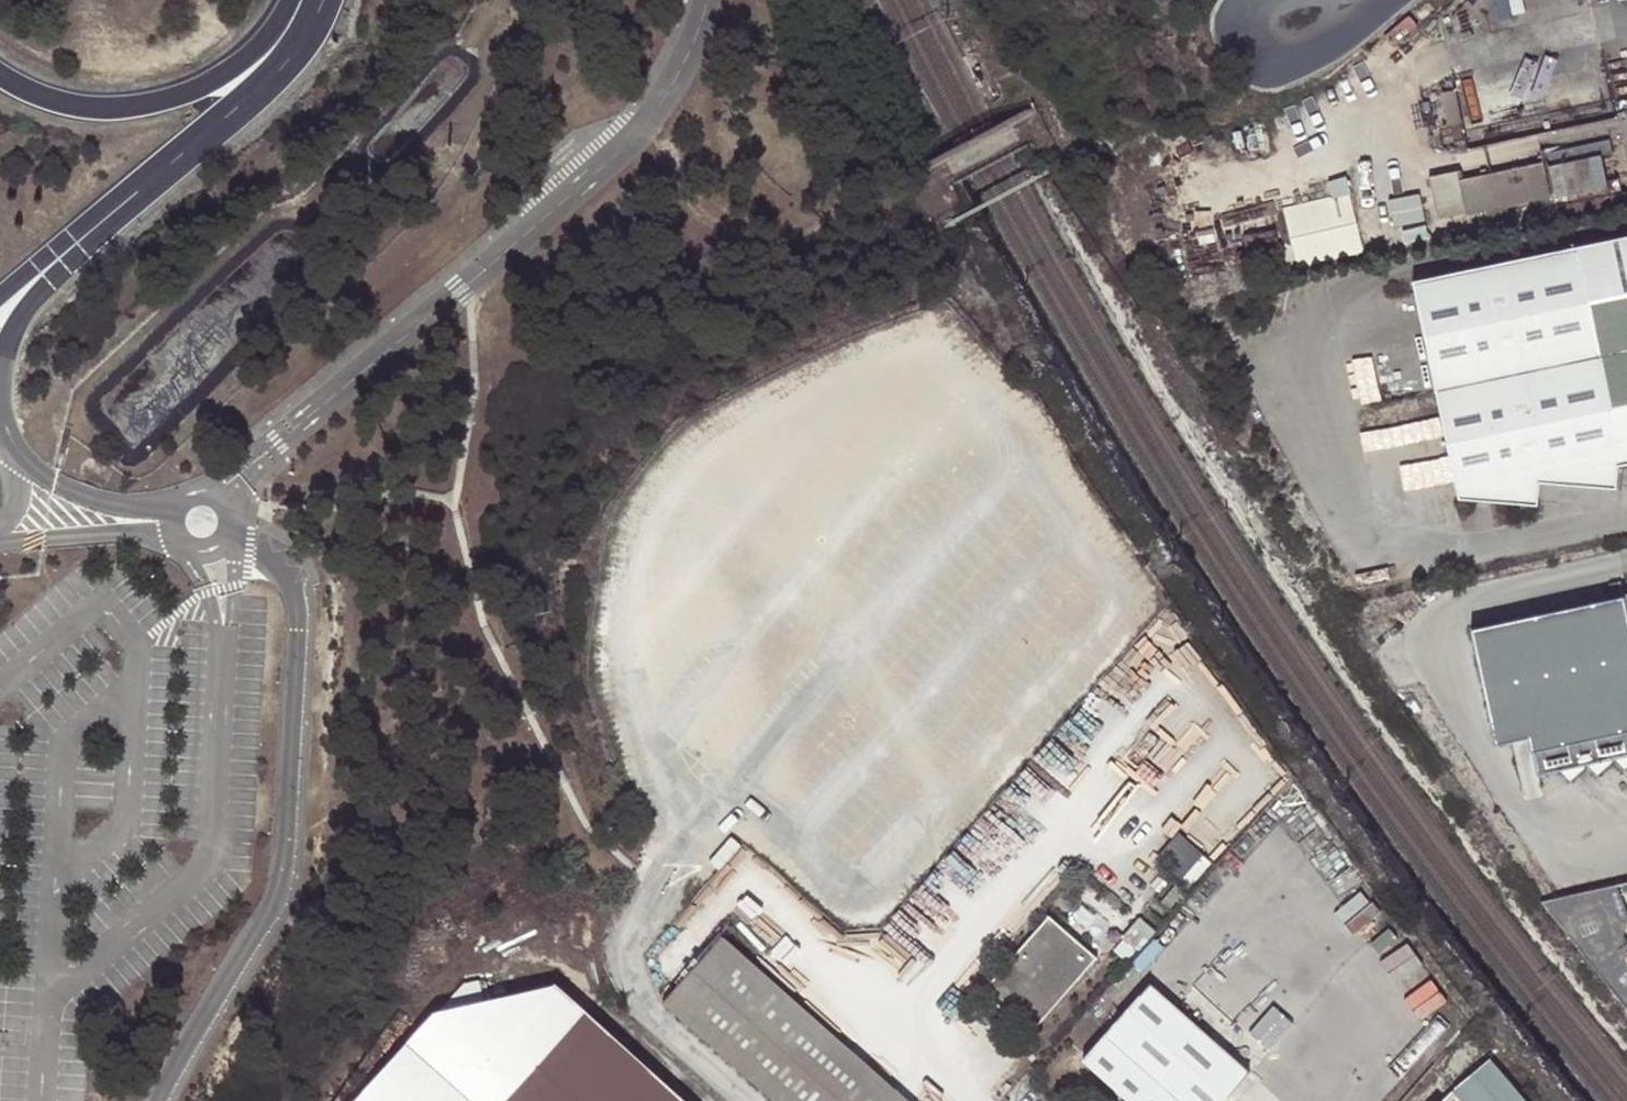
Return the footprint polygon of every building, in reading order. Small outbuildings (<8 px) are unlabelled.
[(1459,174),(1431,180),(1440,223),(1468,218),(1469,220),(1552,203),(1544,166),(1461,183),(1459,174)] [(1302,264),(1368,248),(1353,188),(1287,204),(1302,264)] [(1414,286),(1460,506),(1539,511),(1541,489),(1620,494),(1622,470),(1626,469),(1626,241),(1414,286)] [(1624,598),(1622,586),(1610,588),(1612,600),(1624,598)] [(1471,634),(1497,749),(1530,742),(1538,780),(1626,760),(1626,599),(1471,634)] [(1029,1034),(1096,958),(1049,917),(982,992),(1029,1034)] [(662,1000),(774,1100),(910,1100),(720,932),(662,1000)] [(558,983),(434,1010),(419,1027),(353,1100),(683,1100),(558,983)] [(1250,1073),(1152,983),(1083,1058),(1130,1100),(1224,1100),(1250,1073)] [(1487,1057),(1452,1088),(1463,1100),(1525,1100),(1487,1057)]
